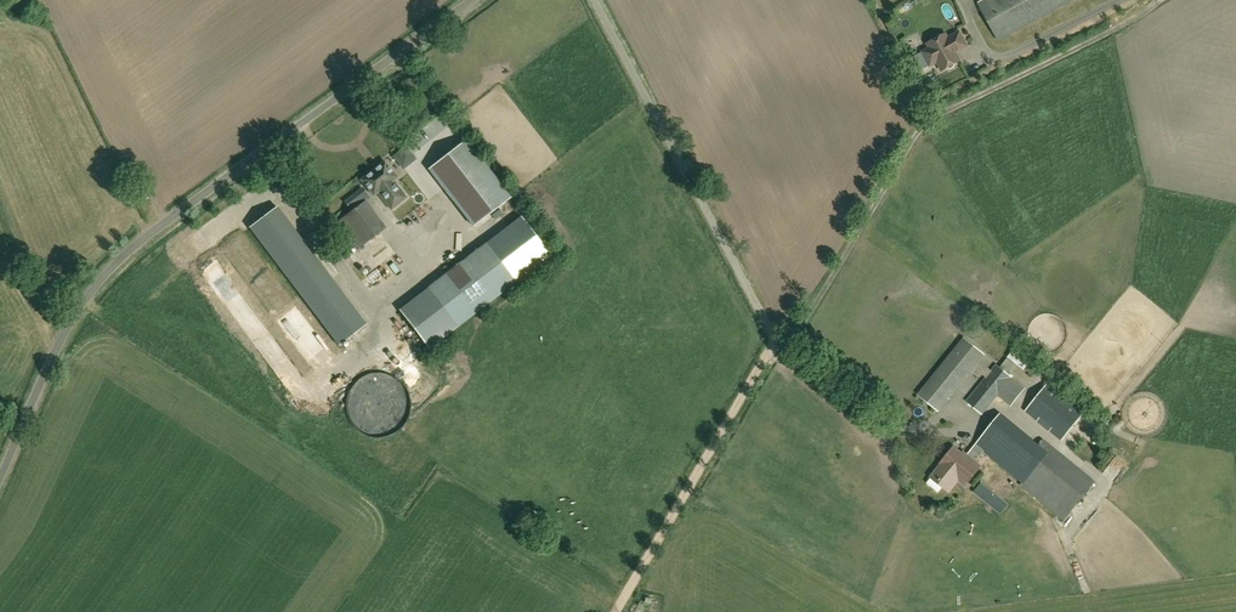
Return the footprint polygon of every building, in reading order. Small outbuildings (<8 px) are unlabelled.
[(998,40),(1073,0),(985,0),(979,4),(998,40)] [(930,48),(923,52),(931,65),(938,62),(942,71),(948,68),(949,69),(952,68),(955,66),(955,64),(960,61),(955,52),(958,50),(967,46),(959,32),(948,38),(945,34),(928,43),(930,48)] [(465,139),(473,134),(464,122),(457,128),(465,139)] [(474,226),(511,197),(466,139),(428,168),(474,226)] [(396,176),(385,163),(385,162),(384,161),(383,162),(384,162),(362,179),(361,180),(362,181),(373,194),(373,195),(374,195),(374,194),(377,192),(391,210),(407,197),(393,180),(396,178),(397,177),(396,176)] [(345,201),(352,210),(369,197),(362,188),(345,201)] [(359,205),(340,220),(361,247),(380,232),(359,205)] [(339,344),(365,325),(280,210),(253,230),(339,344)] [(429,348),(457,327),(516,282),(487,243),(428,288),(399,310),(429,348)] [(988,369),(978,361),(983,354),(964,339),(919,395),(937,410),(938,410),(973,366),(986,377),(967,401),(983,414),(988,407),(998,395),(1011,406),(1026,388),(1010,375),(1000,367),(996,364),(991,371),(988,369)] [(390,439),(407,430),(414,419),(415,412),(418,407),(415,400),(415,398),(402,374),(403,371),(388,362),(376,360),(355,370),(347,385),(344,401),(354,421),(353,429),(358,438),(372,446),(380,448),(384,445),(385,448),(390,439)] [(1027,369),(1028,370),(1034,374),(1039,367),(1033,362),(1027,369)] [(1048,383),(1026,411),(1038,421),(1047,410),(1058,420),(1049,430),(1062,441),(1085,413),(1048,383)] [(1047,410),(1038,421),(1049,430),(1058,420),(1047,410)] [(1000,414),(996,420),(1005,427),(996,439),(1025,462),(1028,459),(1036,466),(1043,458),(1035,451),(1040,445),(1000,414)] [(933,475),(927,483),(938,491),(942,486),(950,492),(959,480),(966,485),(981,466),(975,461),(983,451),(988,456),(1022,482),(1020,484),(1064,520),(1095,482),(1044,441),(1038,447),(1035,451),(1043,458),(1036,466),(1028,459),(1025,462),(996,439),(1005,427),(996,420),(968,455),(963,452),(962,454),(954,447),(941,463),(942,464),(933,475)]
